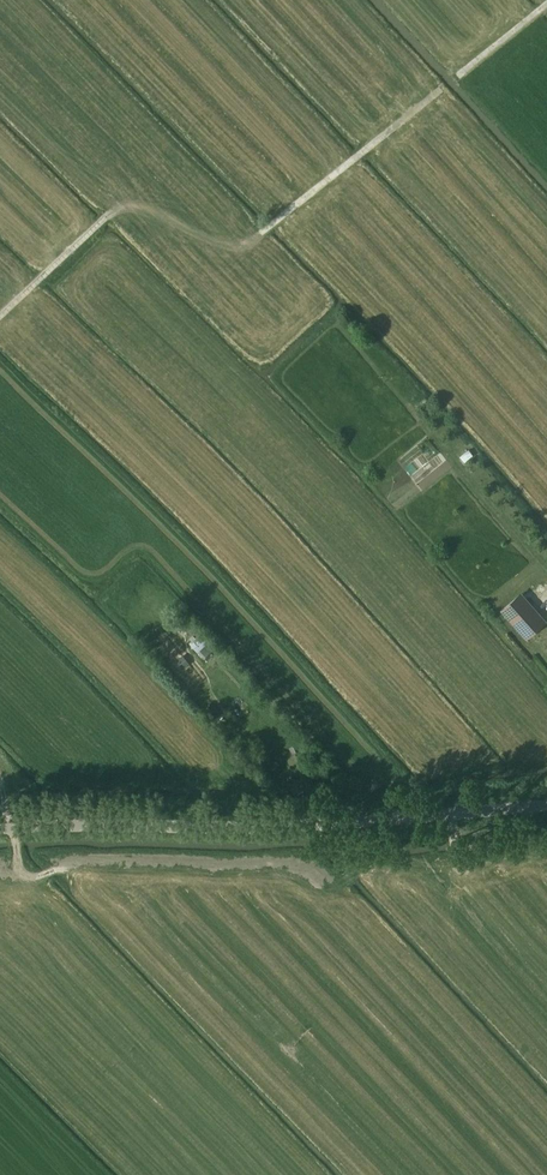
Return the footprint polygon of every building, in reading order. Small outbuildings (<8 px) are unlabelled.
[(468,450),(460,457),(464,462),(473,455),(468,450)] [(544,622),(520,594),(503,609),(528,637),(544,622)] [(182,619),(177,624),(183,630),(188,625),(182,619)] [(192,623),(186,629),(192,635),(198,629),(192,623)] [(203,630),(189,643),(205,659),(218,646),(203,630)] [(177,661),(171,666),(177,673),(183,668),(177,661)]
